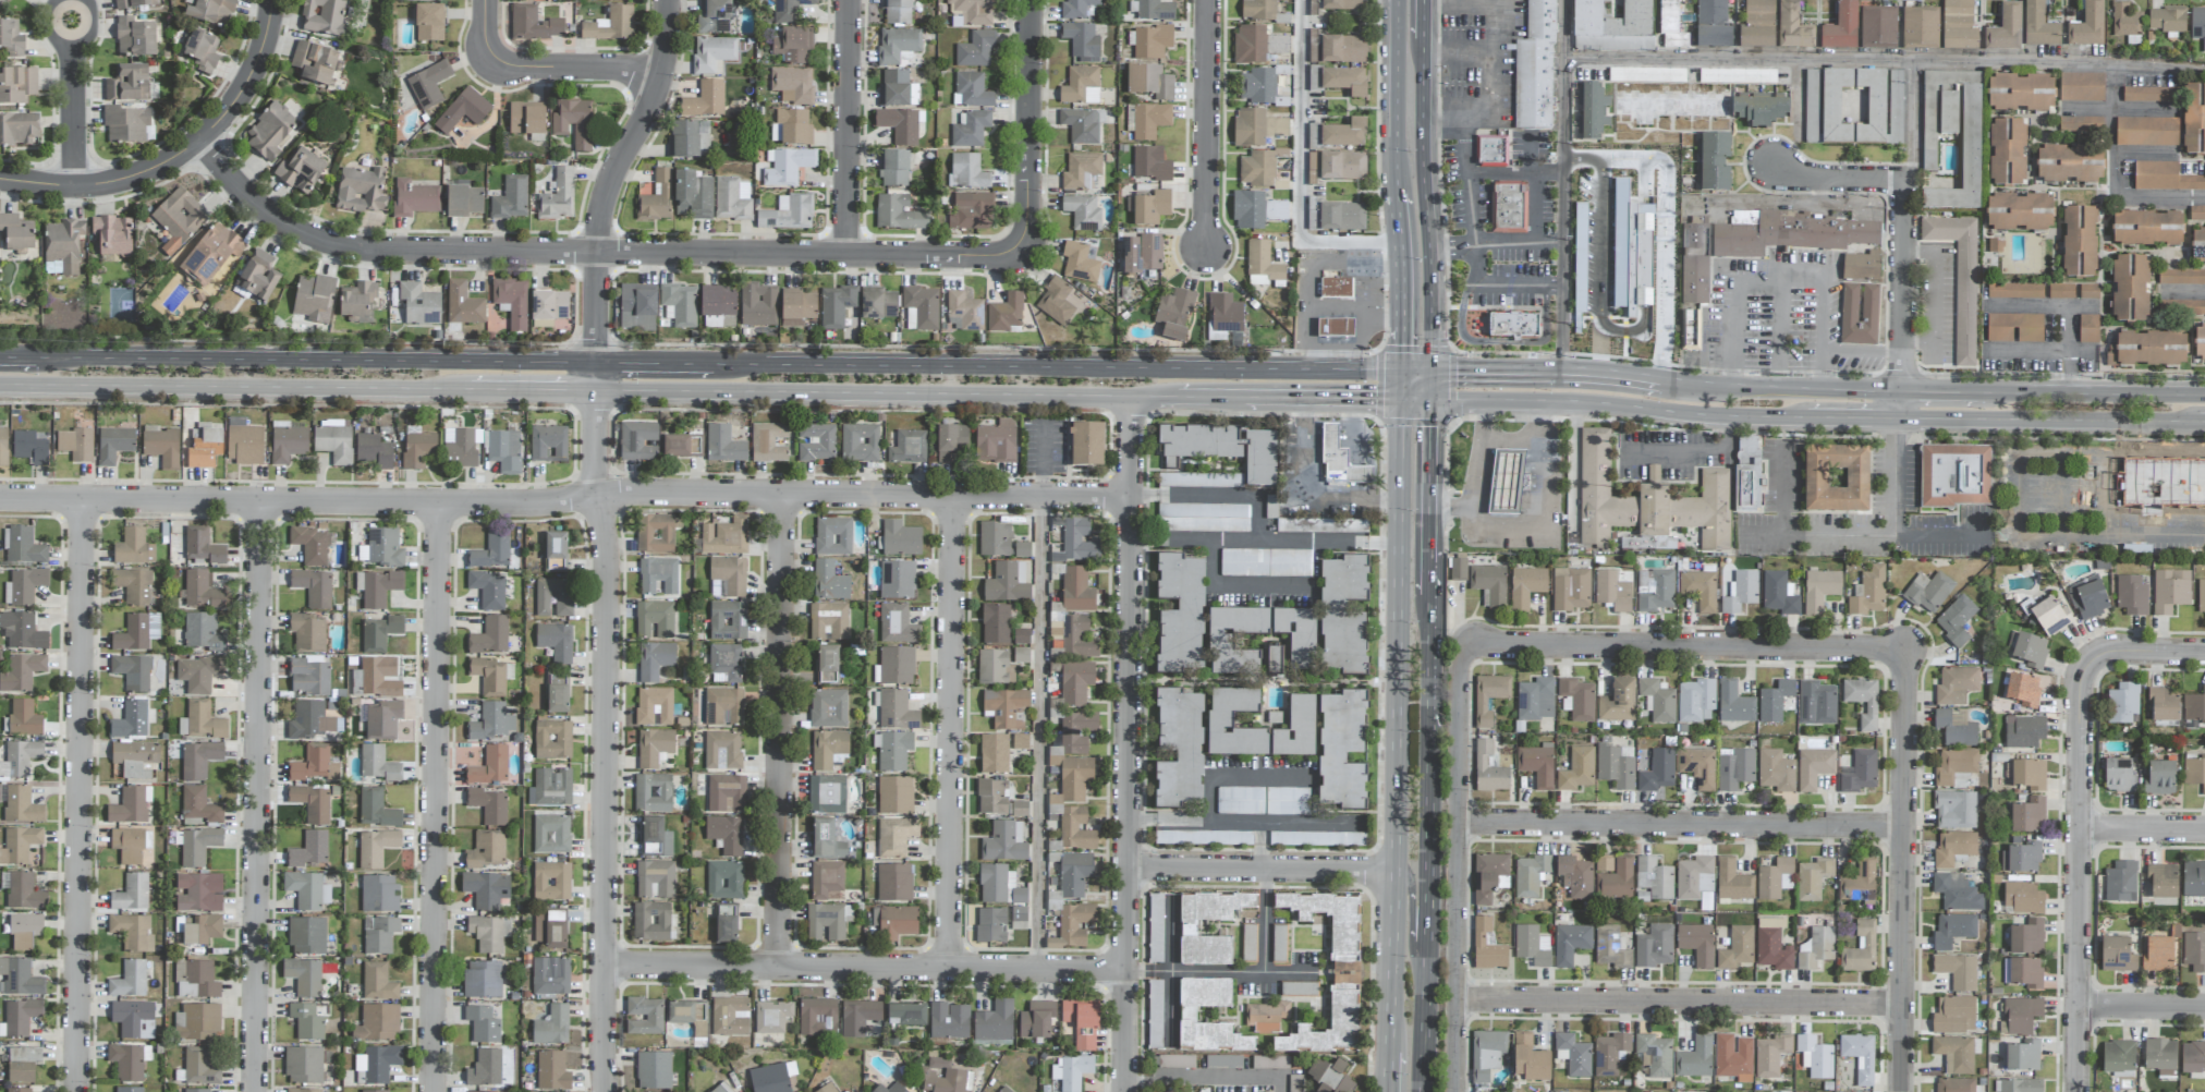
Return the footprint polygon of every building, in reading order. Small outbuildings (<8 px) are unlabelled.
[(157,0),(115,0),(116,11),(158,6),(157,0)] [(228,29),(236,0),(196,0),(193,11),(192,10),(190,18),(228,29)] [(300,31),(345,37),(347,26),(342,25),(345,0),(305,0),(300,31)] [(698,34),(730,34),(730,0),(698,0),(698,34)] [(797,25),(797,6),(818,6),(818,0),(774,0),(774,25),(797,25)] [(912,25),(912,0),(881,0),(881,10),(885,10),(885,25),(912,25)] [(993,0),(948,0),(949,12),(960,12),(960,27),(993,26),(993,0)] [(1067,3),(1061,3),(1061,19),(1086,19),(1086,6),(1101,6),(1101,0),(1067,0),(1067,3)] [(1175,3),(1159,3),(1159,0),(1137,0),(1137,2),(1130,2),(1129,20),(1174,21),(1175,3)] [(1276,0),(1242,0),(1241,20),(1276,21),(1276,0)] [(1310,2),(1322,1),(1322,11),(1367,10),(1366,0),(1310,0),(1310,2)] [(1525,40),(1526,0),(1555,0),(1555,45),(1551,45),(1552,129),(1514,128),(1515,40),(1525,40)] [(1652,0),(1623,0),(1623,20),(1602,20),(1602,0),(1573,0),(1573,51),(1652,52),(1652,0)] [(1689,34),(1678,34),(1679,0),(1660,0),(1660,48),(1689,48),(1689,34)] [(1698,48),(1732,47),(1732,27),(1727,27),(1727,0),(1697,0),(1698,48)] [(1775,0),(1746,0),(1745,26),(1775,27),(1775,0)] [(1778,48),(1814,49),(1815,27),(1798,27),(1799,1),(1779,0),(1778,48)] [(1943,28),(1973,29),(1973,0),(1943,0),(1943,28)] [(2025,45),(2061,46),(2061,25),(2044,24),(2044,0),(2025,0),(2025,45)] [(2084,25),(2067,25),(2067,46),(2103,46),(2103,0),(2084,0),(2084,25)] [(1858,1),(1837,1),(1837,27),(1821,27),(1820,48),(1857,49),(1858,1)] [(2112,37),(2127,37),(2127,45),(2141,45),(2142,12),(2128,12),(2129,1),(2112,1),(2112,37)] [(2020,3),(2001,3),(2001,29),(1984,29),(1984,50),(2021,49),(2020,3)] [(537,4),(512,4),(511,39),(564,40),(564,21),(537,21),(537,4)] [(443,5),(416,5),(416,42),(443,42),(443,5)] [(580,22),(581,40),(633,39),(632,6),(608,6),(609,21),(580,22)] [(1897,8),(1861,8),(1861,48),(1896,49),(1897,8)] [(1939,9),(1903,8),(1902,49),(1938,50),(1939,9)] [(2186,9),(2149,8),(2149,31),(2186,32),(2186,9)] [(2202,40),(2202,53),(2204,53),(2204,8),(2191,8),(2191,40),(2202,40)] [(155,23),(133,24),(133,17),(116,17),(117,57),(156,56),(155,23)] [(24,36),(18,36),(17,20),(0,20),(0,53),(4,53),(4,58),(24,58),(24,36)] [(1099,62),(1099,36),(1094,36),(1094,24),(1060,25),(1060,39),(1071,39),(1071,62),(1099,62)] [(1173,28),(1134,27),(1133,60),(1163,60),(1163,48),(1173,48),(1173,28)] [(808,65),(808,51),(812,51),(813,29),(782,28),(782,38),(771,37),(771,55),(784,55),(784,65),(808,65)] [(1774,48),(1775,29),(1739,28),(1739,47),(1774,48)] [(879,66),(900,66),(900,61),(911,61),(911,53),(921,53),(921,30),(880,29),(879,66)] [(219,57),(214,55),(219,39),(194,30),(183,60),(213,71),(219,57)] [(955,45),(955,67),(990,67),(990,47),(994,47),(994,30),(970,31),(971,45),(955,45)] [(1319,36),(1319,30),(1309,30),(1309,63),(1366,64),(1367,37),(1319,36)] [(1943,50),(1978,50),(1978,30),(1943,30),(1943,50)] [(738,62),(738,39),(695,39),(694,75),(721,75),(721,62),(738,62)] [(328,87),(336,59),(330,57),(332,51),(297,41),(289,67),(302,71),(300,79),(328,87)] [(443,101),(435,85),(453,75),(446,59),(406,80),(423,112),(443,101)] [(105,101),(148,101),(147,65),(114,66),(115,80),(105,80),(105,101)] [(1153,101),(1173,101),(1174,76),(1161,76),(1161,66),(1128,65),(1127,94),(1154,95),(1153,101)] [(1099,68),(1068,67),(1068,87),(1059,86),(1059,103),(1098,104),(1099,68)] [(37,96),(37,70),(0,69),(0,105),(24,105),(24,96),(37,96)] [(770,69),(770,92),(781,93),(781,104),(812,105),(813,70),(770,69)] [(1365,69),(1321,70),(1322,90),(1350,89),(1350,99),(1366,99),(1365,69)] [(1275,105),(1275,71),(1240,70),(1240,100),(1249,100),(1249,105),(1275,105)] [(1805,143),(1885,144),(1886,70),(1855,70),(1855,88),(1868,88),(1868,126),(1840,126),(1840,88),(1853,88),(1853,71),(1821,71),(1805,70),(1805,143)] [(878,106),(917,107),(917,85),(908,85),(908,71),(883,71),(883,84),(878,84),(878,106)] [(1902,144),(1903,71),(1890,71),(1889,144),(1902,144)] [(1980,86),(1968,86),(1968,72),(1923,72),(1923,86),(1962,86),(1961,190),(1923,190),(1923,209),(1980,209),(1980,86)] [(2103,74),(2060,73),(2060,101),(2103,101),(2103,74)] [(2054,77),(2016,76),(1989,76),(1988,110),(2014,111),(2014,108),(2028,108),(2028,112),(2054,112),(2054,77)] [(724,80),(699,80),(699,99),(681,98),(681,116),(723,117),(724,80)] [(1580,117),(1579,117),(1578,141),(1600,141),(1600,126),(1610,126),(1610,118),(1602,117),(1603,106),(1610,106),(1610,98),(1601,97),(1601,83),(1580,83),(1580,117)] [(2204,155),(2204,85),(2185,85),(2184,154),(2196,154),(2197,132),(2203,132),(2202,155),(2204,155)] [(464,116),(476,127),(493,108),(468,86),(432,126),(445,137),(464,116)] [(2178,88),(2122,88),(2122,102),(2178,102),(2178,88)] [(1957,135),(1958,93),(1940,92),(1939,134),(1957,135)] [(1732,99),(1732,118),(1751,118),(1751,128),(1771,128),(1771,118),(1789,118),(1789,95),(1760,95),(1760,98),(1732,99)] [(1729,99),(1615,97),(1615,117),(1634,117),(1634,126),(1653,126),(1653,119),(1666,119),(1666,113),(1677,113),(1677,119),(1728,120),(1729,99)] [(591,153),(592,101),(559,100),(559,114),(552,114),(551,136),(568,136),(568,125),(574,125),(574,152),(591,153)] [(270,164),(280,152),(276,148),(298,123),(275,101),(241,138),(270,164)] [(545,135),(545,103),(509,103),(509,135),(545,135)] [(151,110),(119,111),(119,106),(104,106),(105,144),(152,143),(151,110)] [(1172,106),(1133,106),(1133,142),(1155,142),(1155,127),(1172,127),(1172,106)] [(1264,147),(1265,135),(1288,136),(1289,119),(1265,119),(1265,110),(1235,109),(1235,147),(1264,147)] [(811,145),(812,125),(807,125),(808,111),(776,110),(775,124),(771,124),(771,144),(811,145)] [(1069,145),(1099,145),(1099,123),(1105,123),(1105,111),(1059,110),(1059,126),(1070,126),(1069,145)] [(917,146),(917,123),(924,123),(924,111),(874,111),(874,128),(893,128),(894,147),(917,146)] [(952,125),(951,147),(982,147),(982,128),(991,128),(991,112),(965,111),(964,126),(952,125)] [(39,146),(38,114),(0,115),(0,147),(39,146)] [(2115,146),(2178,147),(2178,119),(2116,117),(2115,146)] [(1365,147),(1365,118),(1350,118),(1350,127),(1322,127),(1321,147),(1365,147)] [(2103,118),(2060,118),(2060,132),(2103,133),(2103,118)] [(1990,186),(2008,186),(2024,186),(2025,120),(1990,120),(1990,186)] [(668,158),(699,159),(699,153),(708,153),(709,122),(669,121),(668,158)] [(1922,172),(1935,172),(1937,122),(1923,122),(1922,172)] [(1730,134),(1698,134),(1697,157),(1701,157),(1701,169),(1698,169),(1698,191),(1728,191),(1729,158),(1730,158),(1730,134)] [(1475,136),(1508,137),(1508,168),(1475,167),(1475,136)] [(1134,147),(1133,180),(1172,181),(1172,161),(1163,161),(1163,147),(1134,147)] [(2037,181),(2076,181),(2076,182),(2103,182),(2103,147),(2037,147),(2037,181)] [(326,164),(299,148),(290,163),(282,158),(272,175),(307,197),(326,164)] [(762,186),(797,187),(797,168),(816,169),(817,151),(772,150),(772,170),(763,170),(762,186)] [(908,152),(879,151),(879,187),(908,187),(908,152)] [(1275,158),(1288,158),(1288,151),(1250,151),(1250,158),(1240,158),(1240,187),(1277,187),(1277,183),(1275,183),(1275,158)] [(1366,154),(1308,153),(1308,170),(1320,170),(1320,180),(1365,180),(1366,154)] [(979,154),(950,155),(950,189),(990,188),(990,172),(979,173),(979,154)] [(1061,190),(1091,190),(1092,176),(1101,176),(1102,154),(1067,154),(1067,173),(1061,173),(1061,190)] [(2178,162),(2134,162),(2134,190),(2204,191),(2204,176),(2178,176),(2178,162)] [(572,219),(573,167),(555,167),(555,195),(538,195),(538,219),(572,219)] [(340,168),(335,209),(384,215),(387,197),(381,197),(384,169),(372,168),(372,172),(340,168)] [(671,169),(654,168),(654,196),(637,196),(637,220),(670,220),(671,169)] [(713,179),(694,179),(695,171),(675,171),(674,218),(712,218),(713,179)] [(527,176),(504,175),(504,197),(490,197),(490,218),(527,219),(527,176)] [(751,183),(739,183),(739,177),(716,177),(716,220),(750,220),(751,183)] [(440,186),(410,186),(410,178),(395,178),(394,218),(411,218),(411,212),(439,213),(440,186)] [(1674,210),(1674,242),(1652,242),(1652,307),(1636,307),(1636,317),(1629,317),(1629,307),(1613,307),(1613,178),(1629,178),(1629,204),(1654,204),(1654,210),(1674,210)] [(1491,182),(1524,182),(1523,233),(1490,233),(1491,182)] [(482,188),(468,188),(468,183),(447,183),(447,218),(469,217),(469,214),(483,214),(482,188)] [(150,215),(171,238),(160,249),(168,257),(209,218),(179,187),(150,215)] [(1133,226),(1159,227),(1159,216),(1170,216),(1170,190),(1153,190),(1153,197),(1134,197),(1133,226)] [(1288,202),(1264,202),(1264,193),(1234,192),(1233,229),(1264,230),(1264,220),(1288,220),(1288,202)] [(993,229),(992,193),(955,194),(955,215),(949,215),(949,230),(993,229)] [(812,195),(778,194),(777,211),(757,211),(756,228),(812,229),(812,195)] [(876,228),(928,229),(929,212),(909,211),(909,196),(877,195),(876,228)] [(1988,230),(2053,230),(2053,196),(2016,196),(2016,195),(1987,195),(1987,212),(1988,212),(1988,230)] [(1101,208),(1096,208),(1096,197),(1061,196),(1061,213),(1073,213),(1073,231),(1100,232),(1101,208)] [(1319,230),(1365,232),(1366,205),(1320,203),(1319,230)] [(1573,204),(1587,204),(1586,314),(1572,314),(1573,204)] [(2190,206),(2190,221),(2204,221),(2204,206),(2190,206)] [(2096,277),(2096,208),(2064,208),(2063,277),(2096,277)] [(1712,257),(1764,258),(1764,247),(1846,250),(1846,244),(1880,245),(1881,222),(1808,219),(1808,213),(1731,210),(1731,225),(1713,225),(1712,257)] [(2113,213),(2113,246),(2182,245),(2182,213),(2113,213)] [(6,240),(6,251),(34,251),(33,221),(18,221),(18,214),(0,214),(0,240),(6,240)] [(1680,304),(1707,304),(1709,217),(1690,217),(1690,225),(1682,224),(1680,304)] [(131,257),(132,218),(92,218),(92,234),(99,235),(98,256),(131,257)] [(1976,219),(1920,218),(1920,242),(1956,242),(1954,367),(1975,367),(1976,219)] [(44,222),(44,262),(61,261),(62,277),(79,277),(78,237),(85,237),(84,221),(44,222)] [(247,246),(223,226),(214,237),(208,232),(179,268),(204,288),(231,254),(237,258),(247,246)] [(2192,229),(2192,243),(2204,243),(2204,229),(2192,229)] [(1162,237),(1124,236),(1123,273),(1143,273),(1143,271),(1161,271),(1162,237)] [(1089,246),(1068,241),(1060,276),(1096,284),(1101,262),(1086,259),(1089,246)] [(1269,241),(1248,241),(1247,285),(1268,286),(1268,280),(1285,281),(1285,266),(1269,265),(1269,241)] [(235,287),(267,302),(280,275),(269,270),(275,258),(254,248),(235,287)] [(2193,248),(2192,262),(2204,262),(2204,248),(2193,248)] [(1881,251),(1868,250),(1868,255),(1843,255),(1842,281),(1880,282),(1881,251)] [(2113,322),(2147,322),(2147,283),(2148,283),(2148,256),(2114,256),(2114,294),(2113,294),(2113,322)] [(60,262),(44,263),(44,273),(61,272),(60,262)] [(1320,270),(1339,271),(1339,277),(1354,278),(1353,300),(1319,299),(1320,270)] [(2158,270),(2158,284),(2204,285),(2204,271),(2158,270)] [(298,276),(291,314),(308,317),(307,321),(316,323),(318,310),(329,312),(335,279),(315,275),(315,279),(298,276)] [(1064,327),(1076,309),(1065,301),(1073,288),(1054,276),(1034,308),(1064,327)] [(485,324),(485,299),(465,299),(466,280),(448,279),(447,323),(485,324)] [(509,332),(526,332),(526,280),(492,280),(492,305),(498,305),(498,312),(509,312),(509,332)] [(340,288),(340,318),(368,317),(368,299),(377,299),(377,282),(356,282),(356,288),(340,288)] [(440,293),(421,293),(421,282),(399,282),(399,301),(405,301),(405,324),(440,324),(440,293)] [(777,287),(758,286),(758,283),(741,282),(740,326),(777,327),(777,287)] [(1879,285),(1842,284),(1841,344),(1877,345),(1879,285)] [(2043,285),(1987,284),(1987,298),(2043,299),(2043,285)] [(620,330),(656,330),(656,285),(620,285),(620,330)] [(2074,300),(2074,285),(2048,285),(2048,299),(2074,300)] [(2099,285),(2079,285),(2079,299),(2099,299),(2099,285)] [(696,328),(697,286),(662,286),(662,328),(696,328)] [(702,328),(736,328),(735,287),(701,288),(702,328)] [(898,292),(884,292),(884,288),(862,287),(861,318),(897,319),(898,292)] [(820,330),(844,330),(844,308),(857,308),(857,288),(821,288),(820,330)] [(938,288),(902,288),(902,309),(915,309),(915,331),(938,331),(938,288)] [(1153,322),(1164,325),(1161,337),(1183,343),(1195,293),(1174,288),(1172,297),(1161,294),(1153,322)] [(816,319),(817,290),(781,290),(781,327),(801,327),(801,319),(816,319)] [(568,319),(569,292),(532,291),(531,328),(553,328),(553,319),(568,319)] [(983,300),(964,300),(964,291),(948,291),(949,331),(983,331),(983,300)] [(1022,292),(1006,292),(1006,304),(987,304),(987,332),(1009,333),(1009,326),(1022,326),(1022,292)] [(1243,303),(1232,302),(1232,294),(1211,293),(1210,333),(1242,333),(1243,303)] [(2159,300),(2158,314),(2204,314),(2204,301),(2159,300)] [(1681,350),(1698,350),(1699,311),(1682,310),(1681,350)] [(1487,314),(1537,314),(1537,337),(1487,337),(1487,314)] [(2043,343),(2043,315),(1987,314),(1987,342),(2012,342),(2012,329),(2017,329),(2017,343),(2043,343)] [(2099,316),(2079,315),(2079,343),(2098,343),(2099,316)] [(1316,318),(1353,319),(1353,338),(1316,337),(1316,318)] [(2196,326),(2195,362),(2204,362),(2204,326),(2196,326)] [(2106,366),(2186,366),(2186,333),(2117,333),(2117,346),(2106,346),(2106,366)] [(263,427),(245,427),(245,418),(228,418),(227,463),(263,464),(263,427)] [(620,420),(619,458),(657,459),(658,421),(620,420)] [(308,428),(289,428),(289,422),(272,422),(271,465),(288,465),(288,455),(308,455),(308,428)] [(351,428),(342,428),(342,423),(314,422),(313,452),(331,452),(331,467),(351,467),(351,428)] [(706,422),(706,459),(746,460),(746,441),(731,441),(731,423),(706,422)] [(751,422),(750,459),(788,459),(788,422),(751,422)] [(796,422),(796,458),(833,458),(832,422),(796,422)] [(1071,422),(1071,463),(1102,463),(1102,422),(1071,422)] [(839,423),(838,459),(876,460),(877,424),(839,423)] [(936,423),(936,460),(967,461),(967,423),(936,423)] [(973,424),(972,461),(1015,461),(1015,424),(973,424)] [(1373,467),(1348,467),(1348,449),(1339,449),(1338,424),(1323,424),(1323,485),(1373,485),(1373,467)] [(178,431),(156,430),(156,426),(142,426),(142,457),(161,457),(161,471),(178,471),(178,431)] [(567,427),(531,426),(530,461),(566,461),(567,427)] [(887,426),(887,462),(926,462),(926,426),(887,426)] [(1276,432),(1244,431),(1244,441),(1238,441),(1238,427),(1158,427),(1158,445),(1162,445),(1162,468),(1177,468),(1177,458),(1245,458),(1245,486),(1276,487),(1276,432)] [(135,452),(135,429),(99,428),(98,467),(115,467),(116,452),(135,452)] [(1610,497),(1610,429),(1581,428),(1580,546),(1609,546),(1609,527),(1639,527),(1639,537),(1668,537),(1668,485),(1639,485),(1639,498),(1610,497)] [(0,429),(0,467),(7,467),(8,429),(0,429)] [(476,429),(444,429),(443,466),(475,467),(476,429)] [(92,430),(56,430),(56,452),(71,452),(71,463),(92,463),(92,430)] [(35,431),(12,432),(13,459),(32,459),(32,466),(48,466),(47,440),(35,440),(35,431)] [(520,431),(487,432),(488,462),(500,462),(500,475),(520,475),(520,431)] [(661,433),(661,451),(689,452),(689,434),(661,433)] [(404,470),(424,470),(424,456),(436,456),(436,434),(403,434),(404,470)] [(356,463),(371,463),(371,470),(392,471),(392,443),(380,443),(380,435),(356,435),(356,463)] [(1734,512),(1760,512),(1760,437),(1737,437),(1736,492),(1734,492),(1734,512)] [(1991,446),(1921,445),(1920,506),(1990,506),(1991,446)] [(1869,447),(1805,446),(1804,511),(1868,512),(1869,447)] [(1524,451),(1492,450),(1490,514),(1521,516),(1524,451)] [(2123,507),(2204,508),(2204,461),(2123,459),(2123,507)] [(1659,482),(1658,466),(1648,466),(1649,483),(1659,482)] [(1730,469),(1701,469),(1701,499),(1670,498),(1670,528),(1700,528),(1700,551),(1730,551),(1730,469)] [(1243,488),(1244,474),(1159,473),(1159,487),(1243,488)] [(1367,520),(1277,519),(1277,496),(1266,496),(1266,519),(1277,519),(1277,532),(1367,534),(1367,520)] [(1249,532),(1250,504),(1159,504),(1159,532),(1249,532)] [(636,512),(635,551),(673,553),(673,512),(636,512)] [(814,514),(813,551),(851,554),(852,515),(814,514)] [(747,555),(748,515),(732,515),(732,524),(714,524),(701,524),(701,553),(747,555)] [(881,518),(881,551),(922,551),(921,524),(901,524),(901,518),(881,518)] [(1089,536),(1089,518),(1063,519),(1064,561),(1100,560),(1099,542),(1081,543),(1081,536),(1089,536)] [(980,519),(978,553),(1008,554),(1010,520),(980,519)] [(7,563),(47,563),(47,545),(32,545),(32,527),(8,526),(7,563)] [(186,560),(203,559),(203,564),(225,563),(224,545),(209,546),(208,526),(185,527),(186,560)] [(145,528),(123,528),(123,543),(113,543),(113,563),(155,564),(155,544),(144,544),(145,528)] [(399,529),(368,528),(367,567),(404,567),(405,549),(398,549),(399,529)] [(509,529),(487,528),(487,551),(467,551),(467,567),(508,568),(509,529)] [(327,546),(334,546),(334,531),(289,530),(289,545),(303,546),(303,567),(326,567),(327,546)] [(565,572),(566,534),(546,533),(545,572),(565,572)] [(1030,558),(1031,543),(1015,543),(1015,558),(1030,558)] [(1312,550),(1221,549),(1221,576),(1312,577),(1312,550)] [(1202,671),(1203,560),(1182,560),(1183,554),(1156,554),(1156,571),(1158,571),(1157,599),(1178,599),(1177,612),(1158,612),(1158,671),(1202,671)] [(812,556),(811,597),(848,598),(848,577),(833,575),(835,557),(812,556)] [(1321,673),(1365,673),(1365,602),(1367,602),(1367,556),(1342,556),(1342,561),(1322,561),(1321,673)] [(637,558),(638,593),(653,592),(653,580),(660,579),(660,594),(675,594),(674,557),(637,558)] [(745,558),(710,557),(709,597),(745,598),(745,558)] [(879,559),(878,598),(915,598),(915,559),(879,559)] [(1466,559),(1450,559),(1451,581),(1466,581),(1466,559)] [(1025,562),(994,561),(994,580),(983,580),(983,600),(1030,601),(1031,584),(1025,584),(1025,562)] [(1469,562),(1469,586),(1487,586),(1487,609),(1507,609),(1507,562),(1469,562)] [(1847,615),(1867,616),(1867,611),(1884,611),(1885,564),(1871,564),(1871,572),(1862,572),(1861,598),(1848,597),(1847,615)] [(1095,588),(1087,588),(1087,567),(1063,567),(1063,612),(1095,611),(1095,588)] [(1528,613),(1529,593),(1547,593),(1547,569),(1511,569),(1511,613),(1528,613)] [(1590,569),(1553,569),(1553,610),(1589,610),(1590,569)] [(32,606),(33,587),(48,587),(48,571),(11,570),(11,583),(5,583),(5,606),(32,606)] [(207,571),(185,570),(184,607),(224,608),(225,589),(207,589),(207,571)] [(1674,571),(1653,570),(1653,594),(1637,594),(1637,613),(1657,613),(1657,608),(1673,608),(1674,571)] [(1956,585),(1938,570),(1929,582),(1919,573),(1902,594),(1930,617),(1956,585)] [(153,606),(154,590),(150,590),(151,571),(112,571),(112,587),(124,588),(124,606),(153,606)] [(330,610),(331,572),(290,571),(290,588),(307,588),(307,610),(330,610)] [(1631,583),(1617,582),(1617,571),(1595,571),(1595,604),(1613,604),(1613,613),(1631,613),(1631,583)] [(1721,614),(1740,614),(1740,604),(1757,604),(1757,571),(1734,571),(1734,598),(1721,598),(1721,614)] [(1841,572),(1805,571),(1805,616),(1823,616),(1823,596),(1841,596),(1841,572)] [(2154,616),(2171,616),(2171,606),(2190,605),(2190,571),(2153,571),(2154,616)] [(1716,572),(1679,572),(1679,596),(1699,597),(1698,614),(1715,615),(1716,572)] [(1799,614),(1799,597),(1793,597),(1792,583),(1786,583),(1786,572),(1763,572),(1764,610),(1782,609),(1782,615),(1799,614)] [(385,610),(385,591),(403,591),(402,573),(356,574),(356,591),(362,591),(363,611),(385,610)] [(467,590),(480,590),(481,611),(504,611),(504,574),(467,574),(467,590)] [(2111,610),(2098,575),(2067,587),(2079,621),(2111,610)] [(2148,616),(2147,585),(2141,585),(2141,576),(2119,576),(2119,616),(2148,616)] [(572,617),(572,580),(536,580),(535,617),(549,617),(549,598),(555,598),(555,617),(572,617)] [(1961,628),(1978,611),(1962,594),(1932,623),(1958,649),(1970,637),(1961,628)] [(2071,623),(2052,595),(2029,610),(2047,638),(2071,623)] [(637,597),(636,638),(674,639),(675,598),(637,597)] [(747,603),(710,602),(710,640),(746,641),(747,603)] [(811,602),(808,636),(844,639),(845,603),(811,602)] [(876,602),(876,640),(918,641),(919,624),(907,624),(909,603),(876,602)] [(1010,605),(983,605),(982,644),(1009,644),(1010,605)] [(1269,609),(1210,609),(1210,674),(1259,674),(1259,652),(1233,652),(1233,634),(1269,634),(1269,609)] [(1272,633),(1292,634),(1291,670),(1314,671),(1315,610),(1273,609),(1272,633)] [(48,649),(48,632),(34,631),(34,613),(0,613),(0,628),(6,628),(6,649),(48,649)] [(111,651),(148,650),(148,640),(160,639),(159,613),(125,614),(126,634),(111,634),(111,651)] [(224,653),(225,634),(216,633),(216,614),(185,613),(184,647),(210,648),(209,652),(224,653)] [(325,615),(289,614),(288,632),(295,632),(294,651),(324,652),(325,615)] [(1063,615),(1062,656),(1098,657),(1099,637),(1088,636),(1089,615),(1063,615)] [(387,620),(362,621),(363,654),(386,654),(386,635),(402,635),(402,616),(387,616),(387,620)] [(507,616),(484,616),(484,635),(467,635),(467,653),(507,653),(507,616)] [(571,665),(572,626),(536,625),(535,648),(553,649),(552,665),(571,665)] [(1030,630),(1014,629),(1013,645),(1029,645),(1030,630)] [(2050,641),(2018,632),(2011,657),(2026,662),(2024,667),(2041,671),(2050,641)] [(637,642),(638,682),(658,682),(657,666),(675,666),(674,642),(637,642)] [(814,642),(813,683),(837,683),(838,642),(814,642)] [(741,645),(710,644),(710,683),(740,684),(741,645)] [(878,645),(877,682),(910,682),(910,675),(916,675),(917,646),(878,645)] [(1282,647),(1266,647),(1266,677),(1281,677),(1282,647)] [(1029,664),(1029,648),(1014,648),(1013,663),(1029,664)] [(1014,665),(1008,666),(1008,650),(978,651),(978,685),(1014,684),(1014,665)] [(31,693),(31,672),(47,673),(47,656),(8,656),(8,672),(0,672),(0,692),(31,693)] [(125,674),(125,694),(150,694),(151,658),(111,657),(111,674),(125,674)] [(330,663),(321,663),(322,658),(291,657),(289,695),(329,696),(330,663)] [(186,695),(211,696),(211,674),(225,675),(225,659),(177,658),(177,681),(187,682),(186,695)] [(396,658),(361,658),(361,696),(402,696),(402,682),(383,682),(383,677),(396,677),(396,658)] [(505,697),(505,680),(513,680),(513,661),(468,661),(468,676),(481,676),(482,698),(505,697)] [(1095,663),(1062,663),(1061,707),(1085,708),(1086,686),(1094,686),(1095,663)] [(1979,669),(1940,668),(1940,685),(1936,685),(1936,705),(1965,706),(1966,692),(1979,692),(1979,669)] [(2035,710),(2041,679),(2010,673),(2005,699),(2022,702),(2021,707),(2035,710)] [(1516,680),(1515,718),(1538,718),(1538,713),(1550,713),(1552,675),(1533,674),(1532,680),(1516,680)] [(546,713),(566,713),(567,675),(547,675),(546,713)] [(1475,675),(1474,725),(1490,726),(1490,713),(1484,713),(1484,695),(1510,696),(1511,675),(1475,675)] [(1598,697),(1597,720),(1634,721),(1634,678),(1612,678),(1612,697),(1598,697)] [(1558,697),(1571,697),(1571,722),(1593,723),(1594,684),(1577,684),(1577,679),(1558,679),(1558,697)] [(1678,722),(1710,722),(1710,711),(1715,711),(1715,680),(1694,679),(1694,684),(1679,683),(1678,722)] [(1719,722),(1756,722),(1756,698),(1736,698),(1736,679),(1719,679),(1719,722)] [(1675,690),(1666,689),(1666,681),(1639,680),(1638,697),(1652,697),(1651,723),(1674,723),(1675,690)] [(1760,690),(1760,722),(1782,722),(1782,697),(1795,697),(1795,680),(1778,680),(1778,690),(1760,690)] [(1876,733),(1877,681),(1842,680),(1842,703),(1866,703),(1865,715),(1859,715),(1859,732),(1876,733)] [(1836,686),(1819,686),(1819,681),(1799,681),(1799,725),(1836,725),(1836,686)] [(2132,724),(2132,715),(2138,715),(2139,683),(2118,683),(2117,691),(2108,691),(2107,724),(2132,724)] [(2184,695),(2183,722),(2204,722),(2204,684),(2202,684),(2202,695),(2184,695)] [(877,688),(876,727),(919,727),(921,709),(909,709),(909,688),(881,687),(877,688)] [(672,689),(637,688),(637,725),(672,726),(672,689)] [(807,688),(807,726),(846,726),(846,688),(807,688)] [(743,726),(744,689),(705,689),(705,725),(743,726)] [(1202,803),(1201,695),(1182,695),(1181,689),(1157,689),(1158,751),(1176,750),(1176,763),(1156,763),(1157,807),(1181,807),(1181,803),(1202,803)] [(1268,755),(1268,730),(1232,730),(1232,713),(1259,713),(1259,690),(1209,689),(1208,755),(1268,755)] [(2178,721),(2179,689),(2148,689),(2148,705),(2152,705),(2152,721),(2178,721)] [(1365,691),(1333,690),(1333,696),(1321,696),(1319,804),(1338,805),(1338,810),(1365,811),(1366,765),(1345,765),(1346,753),(1364,753),(1365,691)] [(1024,731),(1025,709),(1029,709),(1030,692),(983,691),(982,712),(993,712),(993,730),(1024,731)] [(1314,756),(1315,696),(1292,695),(1291,740),(1288,740),(1288,731),(1271,731),(1271,755),(1314,756)] [(42,735),(42,715),(33,715),(33,699),(10,700),(10,736),(42,735)] [(226,738),(227,720),(209,719),(210,699),(187,699),(186,724),(179,724),(179,737),(226,738)] [(109,720),(108,737),(146,738),(147,701),(123,700),(123,720),(109,720)] [(324,701),(294,701),(294,721),(288,721),(288,737),(335,736),(335,718),(324,718),(324,701)] [(396,740),(396,720),(401,720),(402,703),(359,702),(359,722),(367,723),(366,739),(396,740)] [(505,703),(481,702),(481,723),(466,722),(466,740),(494,741),(494,736),(506,736),(507,731),(514,732),(515,716),(504,716),(505,703)] [(1966,710),(1935,709),(1935,746),(1977,746),(1977,723),(1966,723),(1966,710)] [(1098,713),(1061,713),(1061,755),(1087,755),(1087,733),(1098,734),(1098,713)] [(2037,749),(2037,740),(2045,740),(2046,717),(2014,717),(2014,724),(2005,724),(2005,749),(2037,749)] [(534,758),(570,759),(571,722),(535,721),(534,758)] [(675,730),(639,730),(638,770),(658,770),(658,753),(674,753),(675,730)] [(811,730),(811,769),(828,769),(828,762),(846,762),(846,730),(811,730)] [(878,730),(878,771),(904,772),(904,749),(913,749),(913,731),(878,730)] [(741,732),(705,732),(706,769),(741,769),(741,732)] [(1008,735),(981,735),(980,773),(1008,774),(1008,735)] [(1029,750),(1028,735),(1012,735),(1013,750),(1029,750)] [(1475,791),(1509,791),(1509,768),(1487,768),(1487,755),(1493,755),(1493,739),(1476,739),(1475,791)] [(43,759),(43,742),(7,742),(6,779),(28,779),(29,759),(43,759)] [(111,764),(123,765),(122,779),(151,780),(151,771),(142,770),(142,764),(159,764),(159,744),(112,743),(111,764)] [(183,782),(206,781),(205,761),(223,761),(223,743),(182,744),(183,782)] [(329,744),(305,743),(305,763),(288,763),(287,782),(305,782),(305,778),(338,779),(339,764),(328,763),(329,744)] [(1552,791),(1553,743),(1542,743),(1542,748),(1516,748),(1516,772),(1535,772),(1535,791),(1552,791)] [(1633,791),(1634,748),(1626,748),(1626,756),(1620,756),(1620,748),(1611,748),(1611,744),(1597,744),(1597,781),(1614,781),(1614,791),(1633,791)] [(384,745),(361,745),(361,778),(385,778),(385,782),(401,783),(401,764),(384,764),(384,745)] [(507,745),(484,745),(485,767),(465,767),(466,784),(507,783),(507,745)] [(1557,791),(1577,790),(1577,786),(1594,786),(1593,747),(1570,747),(1571,771),(1556,771),(1557,791)] [(1673,787),(1674,749),(1651,748),(1651,772),(1638,772),(1637,792),(1657,792),(1657,787),(1673,787)] [(1714,793),(1715,750),(1677,749),(1677,774),(1697,775),(1697,792),(1714,793)] [(1795,760),(1781,760),(1781,750),(1759,749),(1758,787),(1775,788),(1775,792),(1794,792),(1795,760)] [(1718,792),(1737,793),(1737,783),(1754,783),(1755,750),(1718,750),(1718,792)] [(1798,751),(1799,793),(1816,793),(1816,775),(1836,774),(1835,750),(1798,751)] [(1876,788),(1876,750),(1854,750),(1853,775),(1839,774),(1839,793),(1859,793),(1859,788),(1876,788)] [(1978,751),(1941,751),(1941,766),(1935,766),(1935,787),(1953,787),(1953,779),(1969,780),(1969,774),(1977,774),(1978,751)] [(2136,792),(2136,773),(2131,773),(2131,759),(2105,759),(2105,792),(2136,792)] [(2184,759),(2183,785),(2201,785),(2201,795),(2204,795),(2204,759),(2184,759)] [(2046,761),(2012,761),(2012,787),(2029,787),(2029,792),(2045,792),(2046,761)] [(2174,795),(2175,761),(2149,761),(2148,794),(2174,795)] [(528,805),(571,806),(572,770),(558,769),(558,770),(534,770),(534,788),(528,788),(528,805)] [(811,774),(811,813),(845,812),(845,773),(811,774)] [(672,775),(635,774),(634,812),(671,813),(672,775)] [(707,812),(744,813),(745,776),(708,776),(707,812)] [(876,776),(876,812),(911,812),(911,776),(876,776)] [(977,814),(1009,814),(1009,781),(978,780),(977,814)] [(223,805),(205,805),(205,785),(182,786),(183,825),(203,825),(203,824),(224,823),(223,805)] [(45,805),(30,805),(30,786),(5,786),(5,822),(45,823),(45,805)] [(106,822),(146,823),(146,803),(151,803),(151,787),(121,786),(121,806),(106,805),(106,822)] [(286,803),(306,804),(305,825),(328,826),(329,789),(287,787),(286,803)] [(1266,815),(1266,788),(1217,787),(1217,814),(1266,815)] [(360,826),(401,827),(402,810),(382,810),(382,788),(360,788),(360,826)] [(1309,816),(1309,788),(1268,788),(1268,815),(1309,816)] [(507,794),(482,793),(482,789),(465,789),(465,807),(483,807),(483,826),(506,827),(507,794)] [(1976,793),(1935,792),(1935,829),(1975,830),(1976,793)] [(2011,804),(2011,832),(2044,833),(2045,797),(2028,797),(2028,804),(2011,804)] [(570,817),(547,816),(547,811),(534,811),(533,853),(569,853),(570,817)] [(811,816),(811,856),(845,856),(845,840),(833,840),(835,816),(811,816)] [(876,816),(875,840),(864,839),(864,856),(904,857),(905,834),(918,834),(918,817),(876,816)] [(672,856),(672,832),(662,832),(662,818),(641,817),(641,856),(672,856)] [(741,858),(741,817),(705,817),(705,840),(722,841),(722,857),(741,858)] [(1027,860),(1027,843),(1021,843),(1021,821),(992,821),(992,839),(980,839),(980,861),(1027,860)] [(5,828),(5,849),(0,849),(0,865),(28,865),(28,845),(43,845),(43,829),(5,828)] [(120,865),(141,865),(141,850),(151,850),(151,830),(110,830),(110,850),(120,850),(120,865)] [(182,830),(181,868),(205,868),(205,847),(222,847),(222,830),(182,830)] [(327,831),(304,830),(303,850),(286,850),(286,868),(304,868),(304,864),(327,864),(327,831)] [(382,870),(382,848),(400,848),(401,832),(360,831),(359,870),(382,870)] [(464,869),(483,870),(483,864),(504,864),(505,832),(475,831),(475,851),(465,851),(464,869)] [(1156,845),(1252,844),(1252,831),(1155,832),(1156,845)] [(1270,846),(1364,847),(1364,833),(1270,832),(1270,846)] [(1977,833),(1939,833),(1938,850),(1934,850),(1934,869),(1953,869),(1953,856),(1977,856),(1977,833)] [(2001,872),(2037,873),(2037,864),(2041,864),(2041,842),(2028,841),(2028,848),(2002,847),(2001,872)] [(1083,899),(1084,877),(1092,878),(1093,854),(1061,854),(1060,899),(1083,899)] [(1509,855),(1475,855),(1474,905),(1491,906),(1492,890),(1497,890),(1497,876),(1509,877),(1509,855)] [(1552,855),(1532,855),(1532,860),(1516,859),(1515,899),(1540,899),(1540,873),(1552,873),(1552,855)] [(1632,898),(1632,855),(1614,855),(1614,856),(1596,856),(1596,898),(1632,898)] [(1592,862),(1575,862),(1575,856),(1556,857),(1557,877),(1562,876),(1562,888),(1570,888),(1570,900),(1593,899),(1592,862)] [(1673,867),(1656,867),(1656,857),(1637,856),(1636,888),(1650,889),(1649,899),(1672,900),(1673,867)] [(1713,892),(1714,857),(1693,856),(1693,861),(1677,861),(1676,900),(1700,901),(1700,892),(1713,892)] [(1754,876),(1735,876),(1735,856),(1718,856),(1717,899),(1754,900),(1754,876)] [(1757,900),(1780,900),(1780,889),(1793,889),(1793,857),(1775,857),(1775,867),(1757,867),(1757,900)] [(1838,900),(1863,901),(1863,913),(1874,913),(1875,858),(1858,858),(1857,878),(1839,877),(1838,900)] [(1834,859),(1815,859),(1815,864),(1798,864),(1798,902),(1820,902),(1821,878),(1834,878),(1834,859)] [(811,860),(811,899),(828,899),(828,887),(842,887),(843,860),(811,860)] [(637,861),(636,898),(674,899),(674,862),(637,861)] [(2136,862),(2116,861),(2116,870),(2105,870),(2105,901),(2136,902),(2136,862)] [(706,899),(743,899),(743,863),(707,862),(706,899)] [(875,862),(875,898),(911,898),(910,862),(875,862)] [(2183,862),(2183,897),(2204,897),(2204,862),(2183,862)] [(571,863),(534,863),(533,900),(570,901),(571,863)] [(1007,865),(980,864),(979,903),(1027,904),(1027,889),(1015,889),(1015,872),(1007,872),(1007,865)] [(2178,898),(2177,865),(2146,866),(2147,883),(2151,882),(2151,899),(2178,898)] [(32,872),(8,873),(8,909),(47,908),(47,891),(33,891),(32,872)] [(147,911),(148,874),(125,873),(124,893),(110,893),(109,910),(147,911)] [(330,885),(321,885),(321,874),(283,873),(283,892),(296,892),(296,912),(321,912),(321,904),(330,904),(330,885)] [(1965,874),(1933,873),(1933,893),(1942,893),(1942,910),(1983,911),(1983,895),(1976,895),(1976,888),(1965,887),(1965,874)] [(221,912),(222,875),(176,874),(175,889),(186,890),(186,896),(175,895),(174,911),(221,912)] [(461,892),(475,893),(474,912),(499,912),(499,899),(509,899),(510,875),(461,874),(461,892)] [(361,912),(397,912),(398,876),(361,876),(361,912)] [(2036,883),(2004,883),(2004,907),(2012,907),(2012,914),(2044,914),(2044,892),(2036,892),(2036,883)] [(1096,905),(1061,905),(1061,892),(1048,892),(1048,911),(1059,911),(1059,939),(1046,939),(1046,948),(1085,948),(1085,930),(1077,930),(1077,923),(1096,923),(1096,905)] [(1164,963),(1163,894),(1149,894),(1149,963),(1164,963)] [(1231,966),(1232,937),(1196,937),(1196,921),(1232,922),(1232,910),(1255,910),(1256,895),(1181,894),(1180,965),(1231,966)] [(1359,984),(1359,896),(1273,896),(1273,910),(1297,910),(1297,922),(1311,922),(1311,915),(1332,915),(1332,984),(1359,984)] [(806,902),(806,939),(843,939),(843,902),(806,902)] [(670,915),(670,903),(633,903),(633,941),(670,941),(670,926),(676,926),(676,915),(670,915)] [(715,944),(735,944),(736,907),(716,906),(715,944)] [(917,908),(873,907),(873,926),(879,926),(879,941),(897,941),(897,935),(917,935),(917,908)] [(1011,908),(1011,930),(1027,930),(1026,907),(1011,908)] [(977,909),(976,942),(1006,942),(1006,909),(977,909)] [(565,949),(565,912),(535,912),(535,943),(545,943),(545,949),(565,949)] [(1977,915),(1935,914),(1935,951),(1960,952),(1960,938),(1976,938),(1977,915)] [(43,915),(11,915),(11,951),(32,951),(32,936),(43,936),(43,915)] [(153,953),(153,935),(149,935),(150,917),(108,916),(108,934),(124,935),(123,952),(153,953)] [(222,918),(183,917),(182,945),(207,946),(208,939),(222,939),(222,918)] [(467,935),(477,935),(477,954),(502,954),(502,937),(510,937),(510,918),(467,917),(467,935)] [(1508,946),(1493,945),(1493,917),(1475,917),(1474,968),(1507,969),(1508,946)] [(325,955),(326,919),(287,918),(286,954),(325,955)] [(392,955),(392,933),(400,933),(400,918),(364,918),(363,954),(392,955)] [(2010,926),(2010,955),(2043,954),(2043,918),(2027,918),(2027,926),(2010,926)] [(1786,919),(1757,919),(1757,966),(1773,966),(1773,970),(1793,971),(1793,946),(1781,946),(1781,928),(1786,928),(1786,919)] [(1875,971),(1874,919),(1856,920),(1857,949),(1840,949),(1841,972),(1875,971)] [(1673,925),(1649,924),(1649,936),(1636,935),(1635,966),(1672,967),(1673,925)] [(1256,925),(1242,925),(1241,962),(1255,962),(1256,925)] [(1286,926),(1272,925),(1271,963),(1285,963),(1286,926)] [(1538,926),(1515,925),(1515,958),(1533,958),(1533,968),(1550,968),(1550,937),(1538,937),(1538,926)] [(1676,949),(1695,949),(1695,970),(1712,970),(1713,926),(1677,925),(1676,949)] [(1592,926),(1555,926),(1555,969),(1573,969),(1573,950),(1591,950),(1592,926)] [(1618,926),(1595,926),(1595,965),(1632,966),(1632,950),(1624,950),(1624,938),(1618,938),(1618,926)] [(1753,926),(1731,926),(1730,950),(1717,950),(1717,969),(1736,969),(1736,963),(1752,964),(1753,926)] [(1834,960),(1833,927),(1809,927),(1809,953),(1797,953),(1797,971),(1816,970),(1816,961),(1834,960)] [(2204,973),(2204,933),(2183,933),(2183,965),(2191,966),(2191,973),(2204,973)] [(2137,972),(2137,955),(2130,955),(2130,938),(2102,937),(2102,971),(2137,972)] [(2146,955),(2142,955),(2142,970),(2173,970),(2173,938),(2146,938),(2146,955)] [(1975,992),(1976,956),(1932,955),(1932,973),(1952,974),(1952,992),(1975,992)] [(44,978),(29,977),(29,959),(0,958),(0,975),(5,975),(4,982),(0,982),(0,994),(43,995),(44,978)] [(569,958),(532,959),(533,995),(570,994),(569,958)] [(108,980),(107,996),(145,996),(146,960),(123,959),(122,980),(108,980)] [(2042,959),(2004,959),(2004,984),(2025,985),(2025,989),(2041,990),(2042,959)] [(320,998),(321,960),(282,960),(282,979),(296,979),(296,998),(320,998)] [(213,961),(176,961),(175,998),(220,998),(220,982),(212,982),(213,961)] [(399,1000),(399,983),(387,983),(387,962),(363,962),(363,1000),(399,1000)] [(464,998),(501,999),(501,962),(465,962),(464,998)] [(1231,979),(1180,979),(1180,1050),(1254,1051),(1254,1036),(1231,1036),(1231,1024),(1196,1024),(1196,1007),(1231,1007),(1231,979)] [(1161,1048),(1162,981),(1149,980),(1148,1048),(1161,1048)] [(1282,995),(1310,996),(1310,984),(1282,983),(1282,995)] [(1357,1051),(1358,985),(1330,985),(1330,1033),(1309,1032),(1310,1025),(1296,1024),(1296,1037),(1273,1037),(1273,1049),(1357,1051)] [(1975,997),(1938,997),(1938,1014),(1932,1014),(1932,1033),(1975,1033),(1975,997)] [(749,998),(712,998),(712,1036),(748,1036),(749,998)] [(1012,999),(994,998),(994,1012),(973,1012),(973,1040),(1011,1041),(1012,999)] [(2032,1036),(2032,1017),(2044,1017),(2043,998),(2005,999),(2006,1036),(2032,1036)] [(663,999),(627,999),(626,1015),(645,1015),(645,1021),(626,1021),(626,1034),(663,1034),(663,999)] [(837,1000),(800,999),(799,1036),(836,1037),(837,1000)] [(5,1001),(5,1024),(0,1024),(0,1037),(27,1038),(28,1018),(41,1018),(41,1001),(5,1001)] [(842,1038),(864,1038),(865,1021),(881,1021),(882,1002),(842,1001),(842,1038)] [(1056,1002),(1029,1001),(1028,1012),(1019,1012),(1019,1038),(1050,1039),(1050,1019),(1055,1019),(1056,1002)] [(154,1003),(111,1002),(111,1023),(120,1023),(120,1039),(153,1039),(154,1003)] [(667,1023),(704,1024),(704,1002),(667,1002),(667,1023)] [(793,1003),(756,1002),(755,1033),(784,1034),(784,1017),(793,1017),(793,1003)] [(968,1039),(969,1004),(930,1003),(929,1038),(968,1039)] [(1074,1051),(1095,1051),(1095,1036),(1080,1036),(1080,1027),(1099,1027),(1099,1003),(1061,1003),(1061,1037),(1074,1037),(1074,1051)] [(1290,1004),(1245,1003),(1245,1026),(1255,1026),(1255,1034),(1279,1034),(1279,1019),(1290,1019),(1290,1004)] [(219,1004),(183,1005),(183,1013),(176,1013),(176,1041),(219,1040),(219,1004)] [(323,1040),(324,1017),(315,1017),(315,1004),(289,1004),(288,1019),(297,1019),(297,1040),(323,1040)] [(398,1005),(361,1004),(361,1027),(352,1027),(352,1040),(398,1040),(398,1005)] [(568,1004),(549,1004),(549,1021),(532,1021),(533,1045),(568,1044),(568,1004)] [(925,1005),(887,1005),(886,1025),(925,1025),(925,1005)] [(491,1020),(492,1007),(464,1007),(464,1021),(472,1022),(472,1043),(500,1043),(500,1020),(491,1020)] [(1472,1029),(1473,1082),(1488,1081),(1488,1067),(1500,1067),(1499,1053),(1508,1053),(1508,1028),(1472,1029)] [(1523,1080),(1550,1081),(1550,1052),(1532,1051),(1532,1032),(1515,1032),(1514,1075),(1523,1075),(1523,1080)] [(1590,1077),(1591,1043),(1574,1043),(1574,1033),(1554,1033),(1554,1050),(1568,1050),(1568,1077),(1590,1077)] [(1635,1054),(1649,1054),(1649,1078),(1672,1078),(1671,1039),(1654,1039),(1654,1034),(1635,1035),(1635,1054)] [(1674,1076),(1711,1076),(1711,1034),(1694,1034),(1693,1053),(1675,1052),(1674,1076)] [(1753,1039),(1735,1038),(1735,1035),(1715,1034),(1714,1077),(1737,1077),(1737,1083),(1752,1083),(1753,1039)] [(1755,1078),(1778,1078),(1779,1057),(1792,1057),(1792,1036),(1774,1035),(1773,1040),(1756,1040),(1755,1078)] [(1833,1045),(1816,1045),(1816,1035),(1796,1035),(1796,1053),(1802,1053),(1801,1068),(1809,1068),(1809,1079),(1832,1080),(1833,1045)] [(1594,1036),(1595,1077),(1617,1077),(1617,1060),(1625,1060),(1624,1052),(1631,1052),(1631,1036),(1594,1036)] [(1839,1057),(1857,1058),(1856,1087),(1873,1087),(1874,1036),(1840,1036),(1839,1057)] [(1973,1075),(1974,1054),(1980,1054),(1980,1038),(1931,1038),(1931,1055),(1946,1055),(1945,1075),(1973,1075)] [(2039,1040),(2021,1040),(2021,1044),(2006,1045),(2006,1071),(2040,1071),(2039,1040)] [(2135,1042),(2103,1041),(2103,1073),(2134,1074),(2135,1042)] [(2181,1073),(2204,1073),(2204,1042),(2181,1042),(2181,1073)] [(142,1083),(143,1061),(150,1061),(150,1047),(107,1046),(107,1062),(117,1062),(116,1082),(142,1083)] [(185,1047),(184,1084),(220,1085),(221,1069),(208,1068),(208,1048),(185,1047)] [(388,1085),(388,1066),(402,1066),(402,1047),(364,1047),(364,1055),(355,1056),(355,1071),(364,1071),(364,1085),(388,1085)] [(34,1062),(41,1062),(42,1048),(8,1048),(8,1083),(33,1083),(34,1062)] [(322,1084),(323,1048),(286,1048),(285,1083),(322,1084)] [(501,1049),(476,1049),(476,1069),(466,1069),(466,1085),(501,1086),(501,1049)] [(564,1051),(538,1051),(537,1090),(571,1090),(571,1072),(564,1072),(564,1051)] [(670,1052),(637,1053),(637,1090),(671,1089),(670,1052)] [(1080,1074),(1094,1074),(1094,1057),(1053,1057),(1053,1080),(1060,1080),(1060,1091),(1080,1091),(1080,1074)] [(950,1069),(951,1060),(929,1058),(928,1068),(918,1067),(916,1082),(923,1083),(922,1091),(932,1091),(969,1091),(972,1072),(950,1069)] [(1336,1058),(1332,1067),(1315,1058),(1305,1076),(1319,1083),(1314,1091),(1350,1091),(1355,1083),(1341,1075),(1347,1064),(1336,1058)] [(753,1091),(791,1091),(788,1077),(796,1075),(793,1061),(748,1070),(753,1091)] [(1935,1079),(1934,1091),(1975,1091),(1975,1079),(1935,1079)] [(2042,1081),(1995,1080),(1994,1091),(2000,1091),(2042,1091),(2042,1081)] [(723,1082),(711,1091),(732,1091),(723,1082)] [(896,1082),(887,1091),(879,1084),(872,1091),(907,1091),(896,1082)] [(830,1083),(815,1091),(836,1091),(830,1083)]
